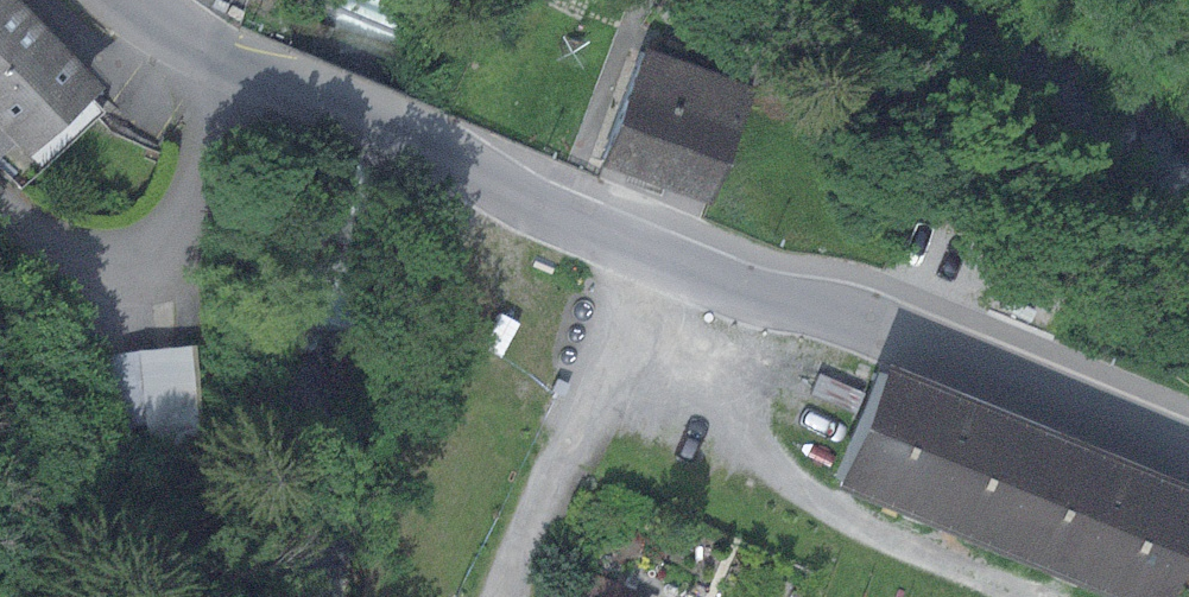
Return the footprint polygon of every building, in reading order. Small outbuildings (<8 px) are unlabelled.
[(14,143),(28,158),(102,89),(18,0),(0,0),(0,156),(14,143)] [(745,86),(638,45),(593,160),(700,202),(745,86)] [(60,360),(81,436),(144,426),(150,471),(204,466),(197,345),(60,360)] [(831,484),(1005,555),(1056,433),(882,361),(831,484)] [(1056,433),(1005,555),(1107,596),(1164,596),(1167,590),(1184,596),(1188,596),(1188,487),(1056,433)]
